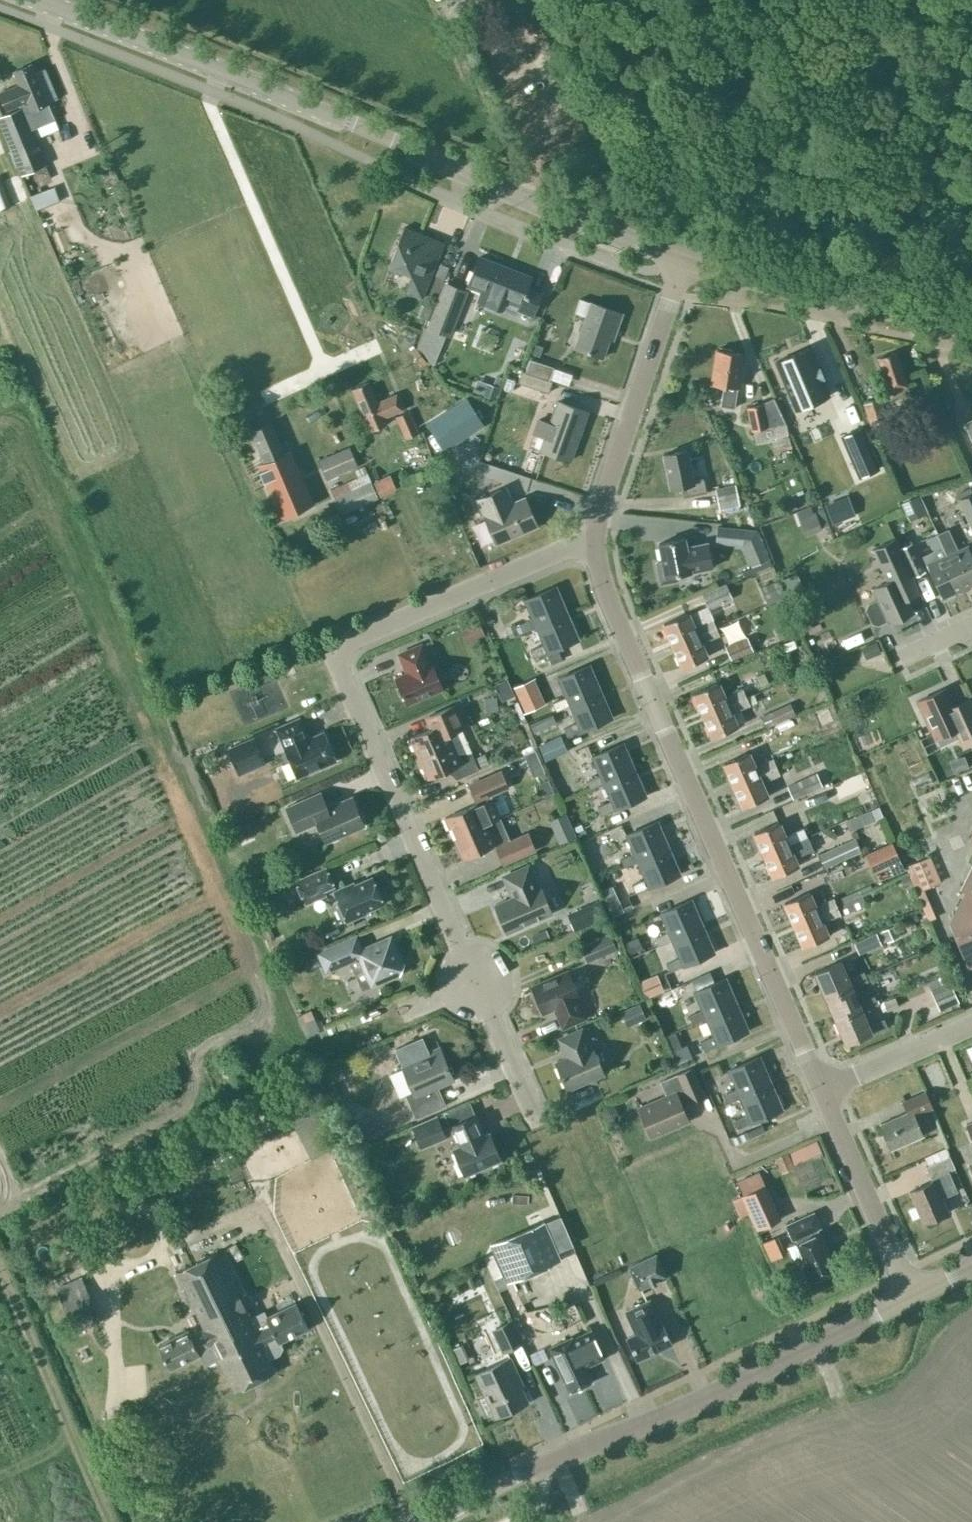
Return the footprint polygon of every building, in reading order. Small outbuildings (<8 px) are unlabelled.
[(534,57),(517,66),(544,118),(561,109),(534,57)] [(32,65),(32,64),(32,63),(13,71),(13,72),(14,72),(19,84),(0,92),(0,96),(7,113),(0,116),(0,123),(22,176),(29,194),(34,192),(46,220),(71,210),(61,186),(56,188),(54,184),(31,127),(36,125),(37,127),(55,119),(48,103),(48,102),(32,65)] [(0,150),(0,160),(3,167),(12,163),(6,147),(0,150)] [(411,275),(405,291),(422,297),(443,242),(404,227),(388,266),(411,275)] [(479,256),(467,285),(483,291),(479,300),(502,309),(505,300),(518,305),(517,309),(532,315),(541,291),(527,286),(531,277),(479,256)] [(440,263),(435,275),(442,278),(447,266),(440,263)] [(464,290),(446,283),(428,327),(446,334),(464,290)] [(602,357),(611,331),(614,333),(621,313),(591,302),(575,348),(602,357)] [(808,347),(773,362),(793,409),(828,395),(821,378),(822,378),(818,368),(817,368),(808,347)] [(734,408),(737,388),(743,354),(731,352),(731,350),(720,348),(719,350),(716,350),(711,384),(723,386),(720,406),(734,408)] [(896,350),(877,356),(891,399),(910,393),(896,350)] [(511,365),(521,368),(525,356),(515,353),(511,365)] [(530,358),(525,370),(549,378),(553,366),(530,358)] [(510,366),(503,386),(515,390),(518,381),(548,392),(552,380),(510,366)] [(402,409),(396,394),(377,402),(369,382),(369,381),(351,388),(352,389),(370,431),(386,424),(383,417),(402,409)] [(774,451),(792,449),(787,424),(782,411),(773,396),(763,400),(762,402),(747,406),(748,425),(749,431),(754,430),(756,444),(772,440),(774,451)] [(444,450),(484,423),(466,397),(426,423),(444,450)] [(879,397),(864,402),(871,423),(886,417),(879,397)] [(540,450),(569,460),(587,410),(558,400),(550,422),(539,418),(533,434),(544,438),(540,450)] [(854,403),(834,412),(851,452),(871,443),(854,403)] [(408,412),(395,416),(405,439),(416,434),(408,412)] [(963,421),(971,441),(971,417),(963,421)] [(291,451),(284,454),(271,423),(252,431),(265,462),(258,465),(277,511),(310,497),(291,451)] [(349,447),(319,460),(327,480),(357,467),(349,447)] [(703,478),(693,480),(687,449),(663,454),(670,488),(682,486),(684,495),(706,491),(703,478)] [(371,482),(365,466),(355,470),(359,477),(330,489),(340,514),(378,498),(371,482)] [(505,493),(509,480),(486,472),(483,482),(466,489),(472,503),(486,497),(492,511),(483,515),(495,543),(537,525),(525,497),(509,504),(505,493)] [(374,482),(381,496),(396,490),(390,475),(374,482)] [(735,485),(715,489),(719,509),(740,506),(735,485)] [(971,531),(971,493),(958,499),(971,531)] [(903,504),(908,515),(923,509),(917,497),(903,504)] [(716,544),(743,546),(745,528),(717,526),(716,544)] [(971,585),(971,555),(967,544),(957,549),(948,529),(937,534),(962,589),(971,585)] [(922,556),(942,599),(962,589),(937,534),(928,538),(934,550),(922,556)] [(661,562),(656,563),(660,584),(676,580),(675,575),(691,571),(690,569),(701,567),(701,569),(714,567),(710,546),(709,541),(685,546),(684,538),(658,543),(661,562)] [(873,588),(878,599),(868,604),(866,609),(872,622),(877,624),(887,619),(889,623),(913,612),(906,598),(919,592),(895,539),(873,549),(888,581),(873,588)] [(911,542),(899,547),(913,577),(924,571),(911,542)] [(749,552),(755,566),(770,560),(764,546),(749,552)] [(783,579),(789,596),(808,589),(802,571),(783,579)] [(779,581),(760,588),(766,604),(785,597),(779,581)] [(702,595),(708,609),(733,598),(727,585),(702,595)] [(519,624),(522,632),(536,626),(567,612),(556,586),(524,600),(532,618),(519,624)] [(932,623),(944,619),(937,603),(926,608),(932,623)] [(536,626),(543,643),(530,649),(533,657),(547,652),(578,639),(567,612),(536,626)] [(715,627),(711,619),(698,625),(699,627),(694,630),(687,613),(663,623),(672,645),(715,627)] [(472,620),(457,628),(464,642),(479,635),(472,620)] [(488,629),(497,641),(507,633),(498,621),(488,629)] [(508,626),(512,636),(520,632),(516,623),(508,626)] [(705,641),(718,635),(715,627),(672,645),(682,667),(706,657),(699,640),(704,638),(705,641)] [(725,646),(731,661),(753,651),(747,637),(725,646)] [(861,648),(866,659),(881,653),(877,642),(861,648)] [(442,688),(431,662),(429,662),(421,644),(398,653),(407,672),(395,677),(401,692),(400,692),(402,695),(403,695),(406,704),(442,688)] [(601,691),(589,665),(558,678),(566,696),(553,701),(557,710),(569,704),(569,705),(601,691)] [(741,678),(748,693),(762,686),(755,671),(741,678)] [(272,679),(253,682),(257,700),(236,704),(239,720),(278,713),(272,679)] [(745,697),(741,689),(728,695),(730,698),(724,700),(717,683),(693,693),(703,715),(745,697)] [(960,717),(946,687),(917,701),(934,739),(954,729),(962,746),(971,741),(971,712),(960,717)] [(612,718),(601,691),(569,705),(577,722),(564,727),(568,736),(581,731),(612,718)] [(735,711),(748,705),(745,697),(703,715),(712,737),(736,727),(729,710),(734,708),(735,711)] [(761,715),(766,726),(773,723),(795,714),(790,703),(768,712),(761,715)] [(452,743),(448,734),(464,727),(454,704),(429,716),(434,727),(410,737),(419,758),(452,743)] [(275,728),(297,777),(336,760),(323,731),(308,738),(299,717),(275,728)] [(880,734),(895,730),(892,717),(876,720),(880,734)] [(534,724),(538,734),(552,729),(547,718),(534,724)] [(262,755),(253,736),(227,748),(235,767),(262,755)] [(635,769),(623,742),(591,756),(599,774),(587,780),(590,788),(603,782),(603,783),(635,769)] [(471,752),(457,754),(452,743),(419,758),(428,778),(452,768),(457,779),(479,769),(471,752)] [(776,767),(772,758),(759,764),(760,767),(755,769),(748,753),(723,763),(733,785),(776,767)] [(475,758),(481,769),(490,765),(485,754),(475,758)] [(529,768),(533,776),(544,772),(541,763),(529,768)] [(779,775),(776,767),(733,785),(742,807),(767,797),(759,780),(765,778),(766,780),(779,775)] [(647,796),(635,769),(603,783),(611,800),(598,806),(601,815),(615,809),(647,796)] [(500,817),(494,803),(490,795),(508,787),(501,770),(468,784),(476,801),(477,803),(445,817),(454,838),(500,817)] [(861,771),(832,783),(839,800),(868,787),(861,771)] [(816,773),(787,786),(793,799),(822,786),(816,773)] [(537,784),(542,797),(553,792),(547,779),(537,784)] [(351,796),(326,807),(319,792),(286,806),(297,831),(317,822),(326,842),(364,825),(351,796)] [(870,808),(843,821),(848,833),(875,820),(870,808)] [(510,840),(506,832),(500,817),(454,838),(463,858),(495,844),(496,847),(503,863),(535,849),(528,833),(510,840)] [(950,819),(936,823),(944,852),(958,848),(950,819)] [(669,847),(657,821),(626,835),(634,852),(621,858),(625,866),(637,861),(669,847)] [(807,836),(804,828),(789,834),(790,837),(785,839),(778,822),(753,833),(763,855),(807,836)] [(559,830),(563,842),(575,837),(571,825),(559,830)] [(813,850),(807,836),(763,855),(773,877),(797,866),(793,858),(813,850)] [(872,867),(887,860),(891,870),(904,864),(892,837),(865,849),(872,867)] [(856,838),(817,855),(823,869),(861,851),(856,838)] [(649,887),(680,873),(669,847),(637,861),(645,878),(632,884),(636,892),(648,887),(649,887)] [(608,859),(612,868),(620,865),(615,856),(608,859)] [(489,857),(474,870),(480,878),(496,865),(489,857)] [(512,897),(495,904),(507,932),(551,912),(539,885),(538,886),(528,865),(503,876),(512,897)] [(968,967),(971,966),(971,865),(960,889),(966,892),(955,915),(953,914),(949,922),(968,967)] [(304,899),(333,886),(325,867),(296,880),(304,899)] [(820,872),(804,877),(808,890),(824,885),(820,872)] [(598,878),(603,889),(612,885),(607,874),(598,878)] [(347,921),(366,912),(365,910),(383,903),(371,877),(347,887),(346,885),(334,891),(340,905),(337,908),(341,917),(346,918),(347,921)] [(836,906),(833,898),(819,904),(821,907),(815,909),(808,892),(784,902),(793,925),(836,906)] [(632,905),(627,894),(608,902),(613,913),(632,905)] [(861,896),(837,906),(841,915),(865,905),(861,896)] [(585,903),(589,916),(598,912),(598,913),(601,912),(602,915),(605,914),(599,898),(585,903)] [(632,918),(652,909),(648,899),(628,908),(632,918)] [(703,926),(691,899),(660,913),(668,932),(655,937),(658,945),(671,940),(703,926)] [(826,920),(839,914),(836,906),(793,925),(803,947),(827,936),(820,919),(825,917),(826,920)] [(876,933),(854,943),(858,954),(881,944),(880,942),(886,940),(887,942),(899,937),(894,925),(876,933)] [(715,952),(703,926),(671,940),(679,958),(666,964),(670,972),(683,966),(715,952)] [(581,947),(588,962),(617,950),(611,934),(581,947)] [(362,948),(356,935),(317,952),(325,971),(349,960),(362,989),(371,985),(397,974),(400,975),(404,963),(402,962),(390,936),(362,948)] [(638,937),(624,942),(627,953),(642,949),(638,937)] [(814,972),(825,996),(851,984),(852,987),(867,980),(864,972),(848,978),(841,961),(814,972)] [(531,986),(543,1012),(554,1007),(563,1027),(585,1017),(577,997),(579,996),(567,970),(531,986)] [(693,1023),(706,1018),(737,1004),(725,977),(714,982),(710,971),(692,979),(696,990),(694,991),(702,1009),(689,1015),(693,1023)] [(958,1001),(949,981),(930,988),(939,1009),(958,1001)] [(851,984),(825,996),(835,1019),(861,1008),(862,1010),(878,1004),(874,995),(858,1002),(852,987),(851,984)] [(621,1012),(627,1027),(646,1019),(639,1004),(621,1012)] [(706,1018),(713,1035),(700,1041),(704,1049),(717,1043),(717,1044),(748,1030),(737,1004),(706,1018)] [(869,1025),(862,1010),(861,1008),(835,1019),(845,1043),(871,1032),(872,1034),(888,1027),(884,1019),(869,1025)] [(307,1021),(311,1032),(319,1029),(315,1018),(307,1021)] [(603,1073),(592,1046),(590,1047),(582,1028),(559,1038),(567,1057),(556,1062),(567,1088),(603,1073)] [(669,1041),(673,1052),(687,1046),(683,1035),(669,1041)] [(435,1040),(439,1048),(427,1053),(429,1056),(403,1067),(413,1091),(405,1094),(416,1117),(445,1104),(437,1085),(453,1078),(447,1066),(448,1066),(437,1040),(435,1040)] [(771,1082),(759,1056),(728,1069),(736,1088),(723,1094),(727,1102),(740,1096),(771,1082)] [(934,1063),(920,1067),(927,1091),(941,1086),(934,1063)] [(650,1137),(689,1120),(684,1109),(687,1102),(704,1095),(692,1067),(660,1081),(666,1095),(637,1107),(650,1137)] [(782,1109),(771,1082),(740,1096),(747,1114),(734,1119),(738,1127),(751,1122),(782,1109)] [(240,1123),(253,1146),(293,1124),(312,1159),(330,1149),(299,1091),(240,1123)] [(921,1136),(922,1136),(913,1115),(931,1108),(924,1093),(903,1103),(907,1112),(881,1123),(880,1123),(891,1149),(892,1149),(892,1148),(920,1136),(921,1136)] [(475,1114),(469,1103),(438,1116),(437,1115),(411,1126),(421,1149),(446,1139),(443,1130),(450,1127),(458,1146),(453,1148),(465,1176),(501,1160),(489,1132),(482,1135),(480,1130),(481,1129),(475,1114)] [(780,1172),(807,1162),(801,1145),(774,1156),(780,1172)] [(948,1211),(941,1197),(956,1190),(946,1170),(954,1167),(949,1156),(925,1166),(932,1182),(909,1192),(909,1193),(910,1193),(922,1222),(923,1223),(925,1222),(926,1226),(931,1227),(939,1223),(940,1220),(939,1217),(949,1212),(948,1211)] [(738,1182),(744,1195),(733,1200),(740,1217),(749,1213),(757,1230),(781,1219),(759,1172),(738,1182)] [(793,1240),(799,1237),(802,1242),(789,1248),(798,1268),(803,1265),(810,1281),(836,1269),(820,1234),(818,1229),(820,1228),(813,1213),(786,1225),(793,1240)] [(545,1221),(493,1244),(510,1283),(562,1260),(545,1221)] [(274,1371),(268,1358),(279,1353),(282,1347),(279,1341),(308,1327),(296,1303),(266,1317),(270,1324),(255,1331),(250,1320),(251,1320),(218,1251),(192,1264),(197,1274),(201,1272),(255,1381),(274,1371)] [(628,1267),(639,1291),(668,1277),(657,1253),(628,1267)] [(84,1254),(59,1262),(64,1280),(90,1272),(84,1254)] [(208,1363),(219,1358),(235,1390),(255,1381),(201,1272),(197,1274),(192,1264),(176,1271),(204,1328),(190,1335),(188,1330),(158,1345),(169,1369),(199,1354),(202,1360),(208,1363)] [(56,1287),(61,1300),(88,1290),(82,1276),(56,1287)] [(637,1360),(671,1343),(661,1321),(659,1322),(649,1300),(626,1311),(636,1333),(627,1337),(637,1360)] [(512,1320),(495,1327),(506,1350),(523,1342),(512,1320)] [(549,1347),(569,1391),(592,1381),(585,1366),(603,1358),(590,1330),(572,1338),(571,1336),(549,1347)] [(517,1378),(520,1377),(510,1357),(475,1373),(495,1417),(528,1402),(517,1378)]
